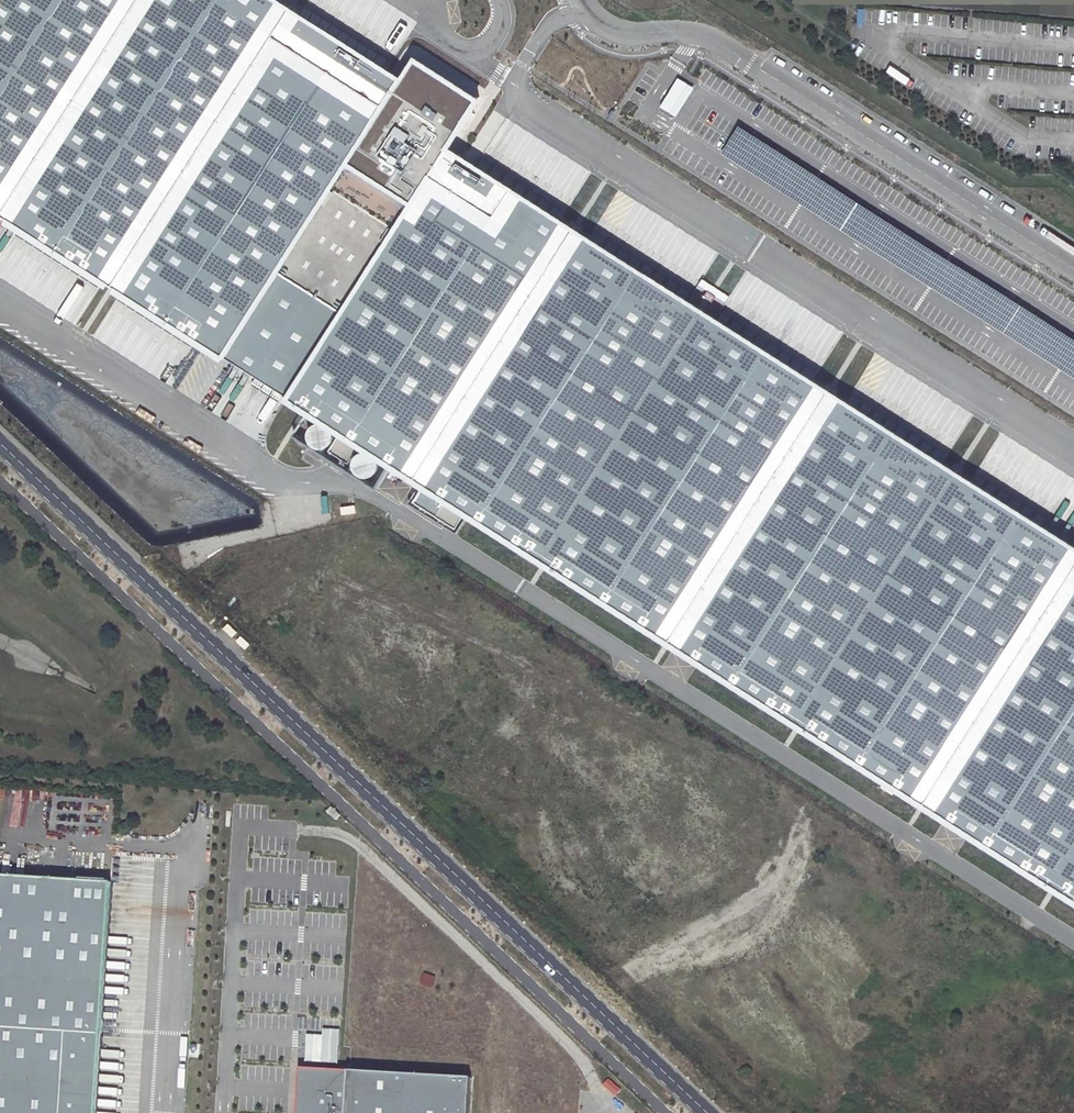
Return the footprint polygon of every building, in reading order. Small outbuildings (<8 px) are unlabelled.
[(1073,903),(1073,554),(440,150),(472,100),(409,60),(397,78),(274,0),(0,0),(0,219),(1073,903)] [(692,88),(677,78),(658,106),(674,116),(692,88)] [(734,120),(718,146),(1073,370),(1073,333),(734,120)] [(228,624),(223,629),(231,638),(236,633),(228,624)] [(250,645),(241,636),(236,641),(245,650),(250,645)] [(110,884),(0,876),(0,1112),(95,1112),(110,884)] [(468,1079),(296,1071),(293,1112),(466,1112),(468,1079)]
